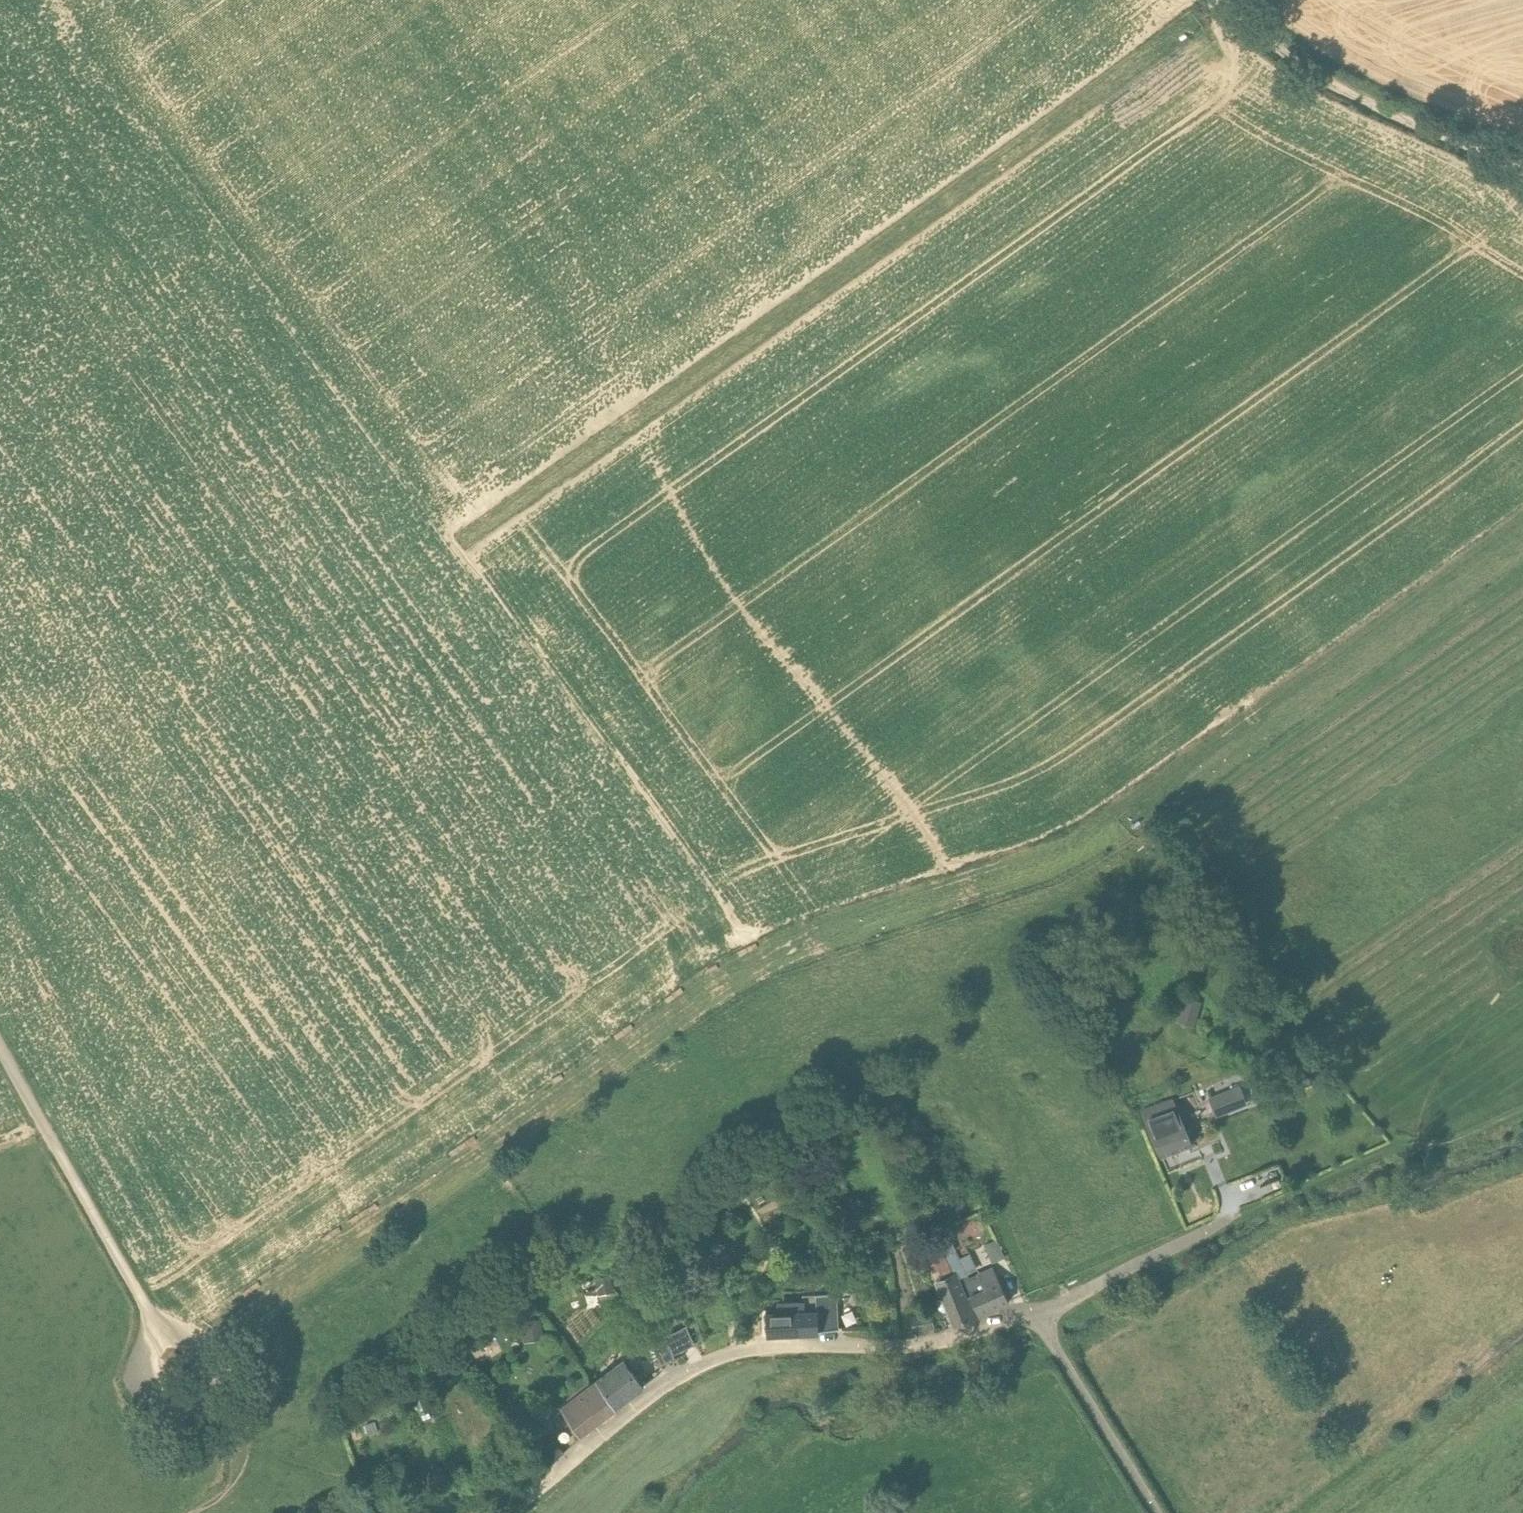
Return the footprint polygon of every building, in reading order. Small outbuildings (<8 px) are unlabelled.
[(1199,1001),(1184,997),(1177,1020),(1191,1025),(1199,1001)] [(1209,1099),(1217,1118),(1247,1106),(1239,1087),(1209,1099)] [(1191,1144),(1178,1110),(1173,1098),(1143,1109),(1148,1121),(1162,1155),(1191,1144)] [(742,1170),(746,1177),(755,1171),(750,1165),(742,1170)] [(938,1231),(942,1241),(954,1236),(950,1226),(938,1231)] [(951,1240),(941,1244),(946,1255),(956,1251),(951,1240)] [(955,1260),(960,1270),(963,1276),(977,1269),(970,1253),(955,1260)] [(881,1257),(870,1260),(872,1272),(884,1269),(881,1257)] [(1009,1303),(1002,1285),(994,1266),(977,1273),(984,1288),(969,1294),(970,1297),(971,1296),(979,1316),(1009,1303)] [(954,1325),(979,1316),(971,1296),(970,1297),(968,1298),(959,1277),(963,1276),(960,1270),(935,1281),(954,1325)] [(609,1276),(594,1280),(598,1295),(613,1291),(609,1276)] [(778,1313),(766,1314),(767,1334),(838,1330),(837,1294),(816,1295),(816,1296),(802,1296),(803,1303),(778,1304),(778,1313)] [(523,1338),(543,1335),(541,1319),(521,1322),(523,1338)] [(464,1333),(474,1350),(492,1341),(485,1329),(481,1332),(477,1325),(464,1333)] [(672,1355),(678,1352),(693,1345),(685,1328),(664,1338),(672,1355)] [(661,1332),(642,1340),(632,1345),(636,1353),(645,1349),(645,1347),(652,1344),(662,1365),(674,1358),(672,1355),(664,1338),(661,1332)] [(643,1387),(631,1372),(622,1361),(596,1382),(615,1408),(643,1387)] [(579,1436),(615,1408),(596,1382),(559,1410),(579,1436)] [(549,1413),(532,1449),(549,1466),(564,1454),(547,1435),(559,1426),(549,1413)]
